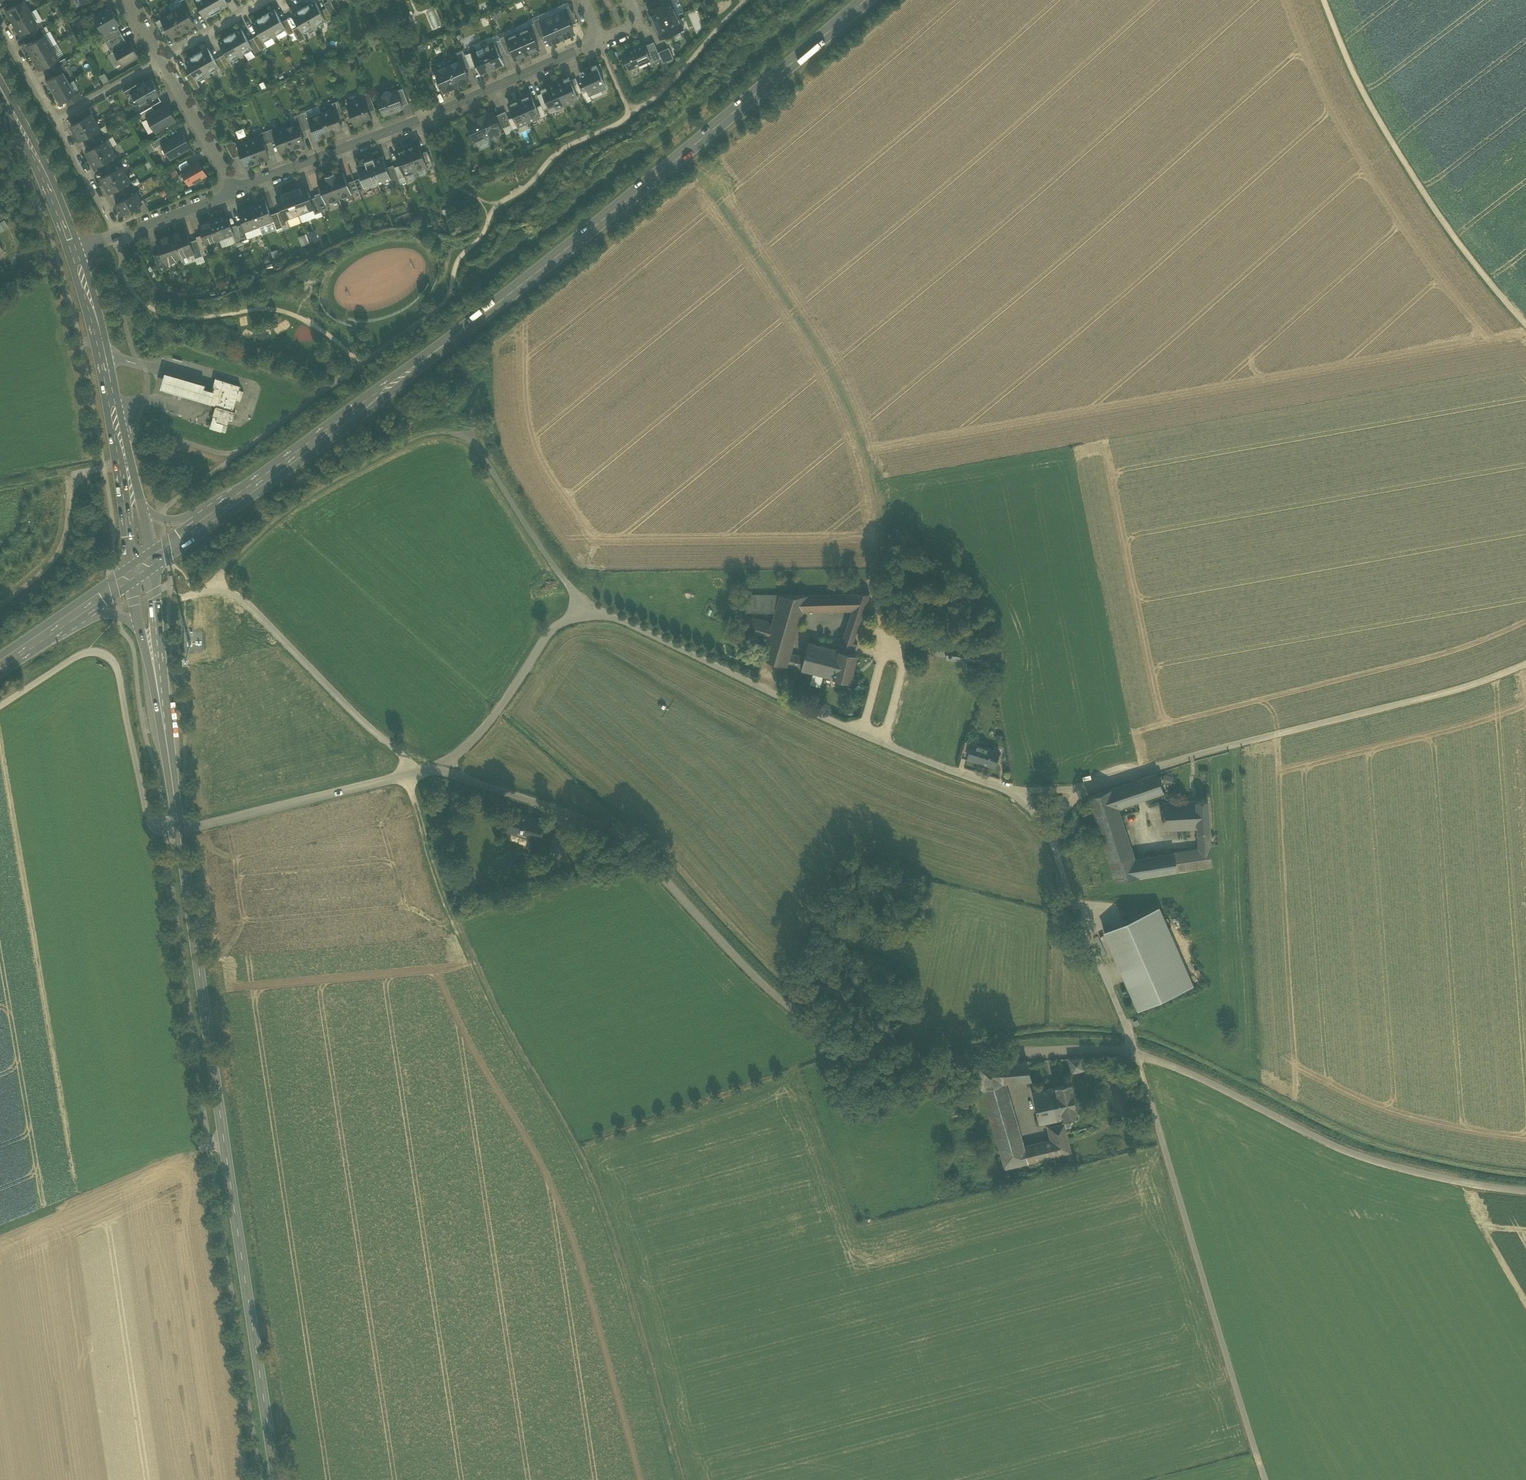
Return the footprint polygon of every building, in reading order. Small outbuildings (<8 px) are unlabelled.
[(12,22),(29,12),(23,0),(22,0),(15,4),(11,6),(5,10),(12,22)] [(193,9),(188,0),(181,0),(180,0),(183,5),(184,5),(190,16),(195,12),(193,9)] [(193,9),(198,6),(195,0),(188,0),(193,9)] [(217,12),(210,0),(195,0),(198,6),(204,16),(208,14),(209,16),(217,12)] [(217,12),(224,7),(223,6),(227,3),(225,0),(210,0),(217,12)] [(327,7),(333,19),(339,15),(330,0),(329,0),(324,3),(327,7)] [(649,10),(655,24),(677,14),(671,0),(662,4),(649,10)] [(311,3),(304,7),(315,27),(316,26),(326,20),(321,11),(316,3),(312,5),(311,3)] [(183,5),(172,12),(183,31),(195,24),(190,16),(184,5),(183,5)] [(104,32),(105,33),(117,26),(120,24),(110,6),(95,14),(104,32)] [(565,11),(571,25),(577,22),(569,6),(563,9),(564,11),(565,11)] [(313,28),(315,27),(304,7),(296,12),(297,13),(293,16),(299,26),(303,33),(313,28)] [(327,22),(333,19),(327,7),(321,11),(326,20),(327,22)] [(36,9),(29,12),(36,24),(39,22),(42,20),(36,9)] [(275,9),(263,16),(274,35),(286,29),(282,22),(275,9)] [(564,11),(553,16),(562,38),(574,33),(571,25),(565,11),(564,11)] [(36,24),(29,12),(12,22),(19,34),(25,31),(29,29),(36,24)] [(172,37),(183,31),(172,12),(161,18),(169,31),(172,37)] [(683,28),(677,14),(655,24),(661,38),(683,28)] [(263,42),(274,35),(263,16),(252,23),(259,35),(263,42)] [(403,18),(406,26),(411,24),(408,16),(403,18)] [(550,43),(562,38),(553,16),(541,21),(541,22),(546,34),(550,43)] [(156,21),(163,34),(169,31),(161,18),(156,21)] [(289,34),(294,31),(293,29),(287,19),(282,22),(286,29),(289,34)] [(534,21),(534,22),(529,25),(529,27),(530,26),(536,41),(542,39),(541,36),(546,34),(541,22),(541,21),(540,19),(534,21)] [(29,29),(32,34),(39,30),(42,28),(39,22),(36,24),(29,29)] [(43,34),(48,32),(45,26),(42,28),(39,30),(42,35),(43,34)] [(101,34),(106,42),(121,33),(117,26),(105,33),(104,32),(103,33),(101,34)] [(299,26),(293,29),(294,31),(300,41),(306,38),(303,33),(299,26)] [(529,27),(518,32),(527,54),(540,49),(536,41),(530,26),(529,27)] [(42,35),(39,30),(32,34),(28,36),(31,41),(42,35)] [(238,31),(230,35),(241,54),(243,53),(253,48),(248,40),(242,30),(239,32),(238,31)] [(50,47),(56,43),(49,31),(48,32),(43,34),(50,47)] [(515,59),(527,54),(518,32),(506,37),(512,52),(515,59)] [(127,43),(121,33),(106,42),(110,49),(112,53),(115,51),(114,50),(127,43)] [(25,45),(32,57),(50,47),(43,34),(42,35),(31,41),(25,45)] [(372,45),(379,42),(376,34),(369,38),(372,45)] [(239,55),(241,54),(230,35),(222,39),(223,41),(219,43),(225,54),(230,61),(239,55)] [(259,35),(254,38),(261,50),(266,47),(263,42),(259,35)] [(506,52),(507,54),(512,52),(506,37),(505,35),(499,38),(500,39),(506,52)] [(255,53),(261,50),(254,38),(248,40),(253,48),(255,53)] [(496,44),(500,55),(506,52),(500,39),(495,42),(496,44)] [(121,63),(122,65),(138,56),(130,41),(127,43),(114,50),(115,51),(121,63)] [(110,49),(106,42),(100,45),(104,52),(110,49)] [(652,62),(661,58),(658,52),(654,42),(645,46),(651,59),(652,62)] [(56,43),(50,47),(57,58),(63,54),(56,43)] [(488,45),(483,47),(493,70),(497,68),(496,67),(504,64),(500,55),(496,44),(489,47),(488,45)] [(622,53),(629,69),(651,59),(645,46),(644,44),(622,53)] [(57,58),(50,47),(32,57),(39,69),(45,66),(56,60),(57,59),(57,58)] [(489,72),(493,70),(483,47),(477,50),(478,52),(471,54),(476,65),(480,75),(488,71),(489,72)] [(669,47),(658,52),(661,58),(663,63),(674,58),(669,47)] [(204,50),(197,54),(208,74),(209,73),(219,67),(215,59),(209,49),(205,51),(204,50)] [(464,68),(470,66),(463,50),(457,52),(460,60),(460,59),(464,68)] [(115,51),(112,53),(109,56),(114,66),(121,63),(115,51)] [(465,55),(470,66),(471,68),(476,65),(471,54),(471,53),(465,55)] [(206,74),(208,74),(197,54),(189,58),(190,60),(186,62),(192,73),(196,80),(206,74)] [(225,54),(220,57),(227,69),(232,66),(230,61),(225,54)] [(222,72),(227,69),(220,57),(215,59),(219,67),(222,72)] [(448,65),(457,85),(469,79),(464,68),(460,59),(460,60),(448,65)] [(45,66),(48,71),(59,65),(56,60),(45,66)] [(62,63),(59,65),(48,71),(52,77),(61,71),(62,72),(66,69),(62,63)] [(457,85),(448,65),(436,70),(438,77),(439,77),(442,83),(442,84),(444,90),(457,85)] [(586,85),(589,94),(606,87),(596,65),(580,72),(586,85)] [(45,80),(52,92),(68,83),(62,72),(61,71),(52,77),(45,80)] [(99,76),(104,84),(109,80),(105,73),(99,76)] [(187,76),(195,89),(200,87),(196,80),(192,73),(187,76)] [(569,77),(555,83),(564,104),(578,98),(577,95),(570,80),(569,77)] [(570,80),(577,95),(582,93),(580,88),(576,77),(570,80)] [(101,85),(97,79),(92,82),(96,88),(101,85)] [(123,88),(127,94),(131,91),(141,85),(138,79),(123,88)] [(135,99),(140,106),(148,101),(151,102),(152,99),(160,94),(156,87),(157,86),(156,86),(152,79),(141,85),(131,91),(135,98),(134,99),(135,99)] [(431,85),(434,92),(439,89),(436,82),(431,85)] [(74,94),(68,83),(52,92),(59,104),(66,100),(75,94),(74,94)] [(551,110),(564,104),(555,83),(541,89),(543,92),(549,107),(551,110)] [(587,103),(592,100),(589,94),(586,85),(580,88),(582,93),(587,103)] [(397,90),(402,105),(409,103),(403,88),(397,90)] [(378,98),(384,114),(392,111),(394,113),(398,111),(398,109),(403,107),(402,105),(397,90),(391,92),(391,91),(391,92),(389,91),(387,91),(385,91),(384,93),(383,95),(382,95),(383,96),(378,98)] [(66,100),(69,105),(82,97),(79,91),(74,94),(75,94),(66,100)] [(364,99),(369,111),(376,109),(369,92),(362,95),(364,99)] [(541,104),(544,110),(549,107),(543,92),(537,94),(541,104)] [(530,94),(520,99),(529,121),(540,116),(536,106),(530,94)] [(348,105),(355,125),(372,119),(369,111),(364,99),(348,105)] [(518,126),(529,121),(520,99),(509,104),(514,116),(518,126)] [(335,108),(339,118),(344,116),(338,100),(332,103),(334,108),(335,108)] [(540,116),(541,118),(546,116),(544,110),(541,104),(536,106),(540,116)] [(148,116),(156,131),(175,120),(166,105),(155,111),(148,116)] [(140,113),(143,119),(148,116),(155,111),(152,106),(140,113)] [(76,114),(79,120),(91,113),(88,108),(76,114)] [(334,108),(322,113),(330,134),(343,130),(339,118),(335,108),(334,108)] [(306,111),(300,113),(306,129),(312,127),(308,118),(309,118),(306,111)] [(504,127),(511,124),(509,119),(505,111),(494,116),(500,129),(504,127)] [(468,123),(475,140),(490,134),(491,136),(494,137),(498,136),(499,133),(498,130),(500,129),(494,116),(493,112),(485,116),(485,115),(484,115),(475,118),(475,120),(468,123)] [(96,121),(91,113),(79,120),(71,125),(75,133),(96,121)] [(301,131),(306,129),(300,113),(295,115),(297,123),(298,123),(301,131)] [(316,139),(330,134),(322,113),(309,118),(308,118),(312,127),(316,139)] [(514,116),(509,119),(511,124),(514,130),(519,127),(518,126),(514,116)] [(100,129),(96,121),(75,133),(80,140),(88,136),(100,129)] [(297,123),(285,128),(293,148),(305,144),(301,131),(298,123),(297,123)] [(511,124),(504,127),(507,134),(514,131),(514,130),(511,124)] [(239,137),(246,134),(243,127),(236,130),(239,137)] [(272,128),(266,131),(270,142),(276,140),(273,132),(274,132),(272,128)] [(281,153),(293,148),(285,128),(274,132),(273,132),(276,140),(281,153)] [(88,136),(91,141),(103,134),(100,129),(88,136)] [(265,144),(270,142),(266,131),(260,133),(261,136),(262,136),(265,144)] [(162,144),(170,158),(190,147),(182,132),(169,139),(162,143),(162,144)] [(91,141),(94,146),(106,140),(103,134),(91,141)] [(151,143),(154,148),(162,144),(162,143),(169,139),(166,134),(151,143)] [(494,143),(491,136),(490,134),(475,140),(479,149),(494,143)] [(261,136),(250,141),(257,161),(270,157),(265,144),(262,136),(261,136)] [(111,147),(106,140),(94,146),(86,151),(90,159),(111,147)] [(225,143),(233,158),(241,155),(237,145),(238,145),(237,143),(232,141),(225,143)] [(245,166),(257,161),(250,141),(238,145),(237,145),(241,155),(245,166)] [(418,143),(407,147),(415,170),(426,166),(422,153),(418,143)] [(115,155),(111,147),(90,159),(95,167),(103,162),(115,155)] [(404,174),(415,170),(407,147),(396,151),(400,165),(404,174)] [(426,166),(428,169),(434,167),(427,150),(422,153),(426,166)] [(118,160),(115,155),(103,162),(106,167),(118,160)] [(374,158),(369,159),(378,184),(391,179),(392,179),(387,167),(383,156),(374,159),(374,158)] [(178,164),(181,170),(190,165),(187,159),(178,164)] [(366,188),(378,184),(369,159),(365,161),(366,163),(357,166),(361,177),(365,188),(366,188)] [(106,167),(109,173),(121,166),(118,160),(106,167)] [(182,171),(189,184),(206,174),(199,161),(182,171)] [(391,179),(393,184),(400,182),(395,167),(394,165),(387,167),(392,179),(391,179)] [(400,182),(401,184),(407,181),(406,180),(404,174),(400,165),(395,167),(400,182)] [(101,177),(105,185),(126,173),(121,166),(109,173),(101,177)] [(415,170),(418,176),(429,172),(428,169),(426,166),(415,170)] [(418,176),(415,170),(404,174),(406,180),(418,176)] [(334,172),(330,174),(339,198),(352,193),(348,182),(344,171),(335,174),(334,172)] [(130,181),(126,173),(105,185),(110,193),(118,188),(130,181)] [(326,203),(339,198),(330,174),(326,176),(326,177),(318,181),(322,192),(326,203)] [(361,177),(355,180),(359,191),(366,189),(366,188),(365,188),(361,177)] [(352,193),(359,191),(355,180),(348,182),(352,193)] [(133,187),(130,181),(118,188),(121,193),(133,187)] [(305,185),(291,191),(300,213),(313,208),(314,208),(310,199),(305,185)] [(136,192),(133,187),(121,193),(124,199),(136,192)] [(286,218),(300,213),(291,191),(277,196),(283,210),(286,218)] [(141,201),(136,192),(124,199),(116,204),(122,214),(125,213),(125,214),(140,205),(140,204),(139,203),(141,201)] [(315,194),(316,197),(322,211),(328,209),(326,203),(322,192),(315,194)] [(315,214),(322,211),(316,197),(310,199),(314,208),(313,208),(315,214)] [(265,200),(252,205),(259,225),(272,220),(265,200)] [(246,230),(259,225),(252,205),(239,210),(246,230)] [(283,210),(277,212),(282,226),(288,224),(286,218),(283,210)] [(283,227),(282,226),(277,212),(271,214),(277,229),(283,227)] [(226,215),(213,220),(220,238),(233,234),(230,227),(231,226),(229,221),(228,222),(226,215)] [(207,243),(220,238),(213,220),(199,225),(203,234),(206,243),(207,243)] [(237,226),(243,241),(248,239),(243,223),(237,226)] [(243,241),(237,226),(237,224),(231,226),(230,227),(233,234),(236,242),(236,243),(243,241)] [(185,230),(172,235),(181,257),(193,253),(194,252),(190,242),(185,230)] [(307,233),(299,236),(302,244),(310,241),(307,233)] [(196,236),(197,239),(201,250),(208,247),(207,243),(206,243),(203,234),(196,236)] [(233,234),(220,238),(223,247),(236,242),(233,234)] [(166,263),(181,257),(172,235),(157,241),(162,252),(166,263)] [(203,255),(201,250),(197,239),(190,242),(194,252),(193,253),(195,258),(203,255)] [(154,255),(160,271),(168,268),(166,263),(162,252),(154,255)] [(161,388),(212,403),(215,391),(204,388),(205,384),(166,373),(161,388)] [(210,404),(217,406),(233,411),(241,386),(216,378),(210,404)] [(214,416),(218,417),(229,421),(233,422),(236,412),(233,411),(217,406),(214,416)] [(772,622),(770,630),(767,640),(762,657),(787,666),(791,653),(803,611),(852,610),(850,619),(860,622),(870,593),(868,593),(780,595),(750,594),(746,611),(775,612),(772,622)] [(748,634),(767,640),(770,630),(754,625),(756,618),(753,617),(748,634)] [(772,622),(756,618),(754,625),(770,630),(772,622)] [(857,629),(860,622),(850,619),(847,626),(857,629)] [(853,642),(857,629),(847,626),(839,650),(853,653),(857,643),(853,642)] [(802,669),(850,682),(857,654),(853,653),(839,650),(808,642),(805,656),(802,669)] [(805,656),(791,653),(787,666),(802,669),(805,656)] [(967,757),(995,766),(1000,751),(972,742),(967,757)] [(962,755),(967,757),(970,747),(965,745),(962,755)] [(1157,773),(1138,779),(1144,797),(1163,791),(1157,773)] [(1163,775),(1165,784),(1176,782),(1174,773),(1163,775)] [(1136,800),(1144,797),(1138,779),(1130,782),(1136,800)] [(1118,807),(1136,800),(1130,782),(1112,788),(1118,807)] [(1099,829),(1115,880),(1198,868),(1211,866),(1210,831),(1200,832),(1201,848),(1202,858),(1176,861),(1175,852),(1135,858),(1118,807),(1112,788),(1088,797),(1099,829)] [(1186,829),(1197,828),(1196,800),(1163,802),(1165,837),(1186,836),(1186,829)] [(1208,800),(1196,800),(1197,828),(1198,832),(1200,832),(1210,831),(1208,800)] [(507,830),(539,840),(545,821),(531,817),(530,819),(514,814),(514,812),(512,811),(507,830)] [(567,838),(555,834),(551,849),(562,853),(567,838)] [(1201,848),(1175,852),(1176,861),(1202,858),(1201,848)] [(1159,907),(1150,911),(1184,988),(1193,984),(1159,907)] [(1104,931),(1138,1008),(1184,988),(1150,911),(1104,931)] [(1069,1058),(1072,1072),(1084,1069),(1081,1057),(1069,1058)] [(1027,1060),(1016,1061),(1020,1080),(1032,1079),(1027,1060)] [(1012,1080),(1020,1080),(1016,1061),(1007,1062),(1012,1080)] [(1005,1081),(1012,1080),(1007,1062),(975,1065),(1005,1168),(1071,1152),(1065,1123),(1049,1127),(1053,1140),(1025,1147),(1005,1081)] [(1062,1118),(1062,1119),(1078,1116),(1071,1082),(1055,1086),(1055,1087),(1062,1118)] [(1032,1091),(1039,1123),(1062,1118),(1055,1087),(1032,1091)] [(985,1165),(986,1172),(997,1170),(996,1162),(985,1165)]
